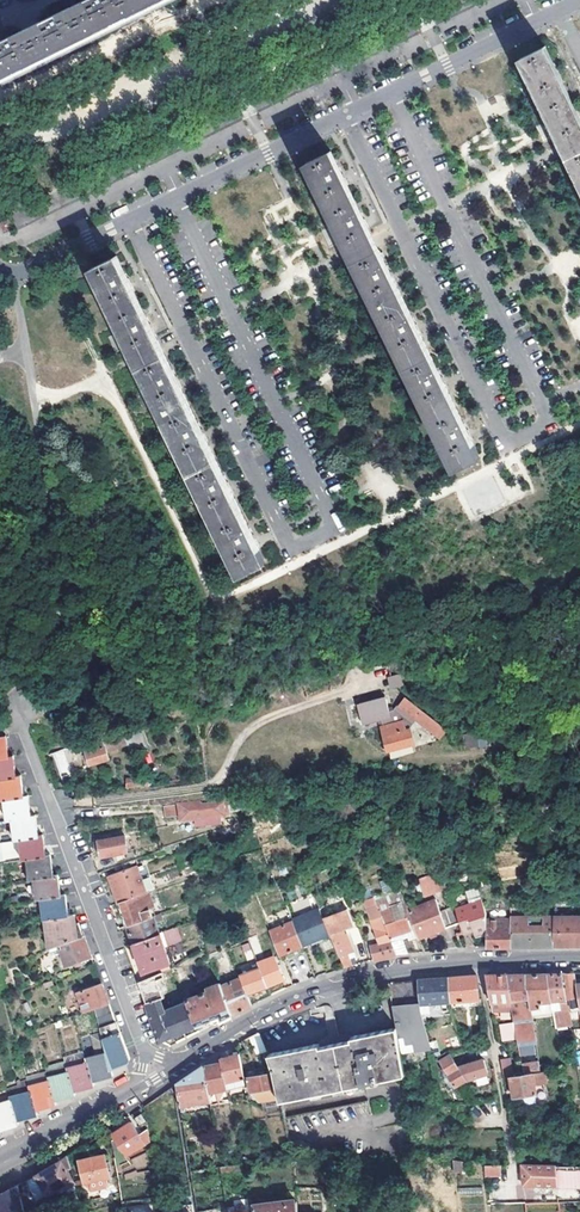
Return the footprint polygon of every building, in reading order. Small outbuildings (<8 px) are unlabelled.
[(136,17),(128,0),(88,0),(87,0),(0,43),(0,80),(1,83),(136,17)] [(136,17),(170,0),(128,0),(136,17)] [(337,223),(345,240),(352,253),(455,465),(478,454),(473,442),(474,442),(472,436),(465,422),(464,423),(448,390),(449,389),(446,383),(440,370),(438,370),(422,337),(424,336),(421,329),(415,317),(413,317),(397,284),(398,283),(395,277),(389,263),(387,264),(376,241),(371,229),(372,229),(369,221),(362,208),(361,209),(349,185),(351,184),(348,179),(342,166),(340,167),(333,150),(308,163),(337,223)] [(13,230),(8,219),(0,222),(0,225),(5,235),(13,230)] [(345,240),(337,223),(321,230),(330,248),(345,240)] [(94,268),(123,329),(131,345),(240,570),(264,558),(259,548),(261,547),(257,539),(251,526),(249,527),(233,495),(235,494),(232,488),(225,474),(223,475),(207,442),(209,441),(206,433),(200,421),(198,422),(181,389),(183,388),(180,381),(174,369),(172,370),(155,335),(157,334),(153,325),(148,314),(145,315),(134,291),(136,290),(131,280),(127,271),(124,272),(117,256),(94,268)] [(116,353),(131,345),(123,329),(108,336),(116,353)] [(387,676),(389,688),(402,685),(400,674),(387,676)] [(384,697),(358,704),(363,724),(389,717),(391,724),(382,727),(387,751),(413,744),(410,730),(416,721),(439,738),(446,730),(405,700),(398,708),(395,706),(390,712),(388,711),(384,697)] [(122,729),(83,744),(89,764),(110,758),(108,751),(127,744),(125,739),(122,729)] [(477,733),(463,735),(465,748),(478,747),(477,733)] [(8,757),(7,753),(4,736),(0,737),(0,758),(8,757)] [(60,752),(53,754),(61,773),(67,772),(60,752)] [(0,758),(0,779),(16,777),(15,773),(13,756),(8,757),(0,758)] [(0,779),(0,800),(3,800),(23,797),(23,794),(20,776),(16,777),(0,779)] [(150,776),(136,777),(136,779),(128,780),(129,786),(150,785),(150,776)] [(79,789),(80,799),(98,796),(96,787),(79,789)] [(23,797),(3,800),(7,822),(7,821),(11,820),(30,817),(30,814),(27,796),(23,797)] [(252,800),(222,804),(223,810),(253,806),(252,800)] [(179,815),(180,820),(189,819),(190,828),(215,824),(214,816),(224,814),(223,810),(222,804),(222,803),(208,804),(201,804),(200,802),(177,803),(177,804),(164,805),(164,816),(179,815)] [(30,817),(11,820),(15,841),(14,840),(19,839),(38,836),(38,834),(35,816),(30,817)] [(38,836),(19,839),(22,860),(22,859),(26,859),(46,855),(46,853),(42,836),(38,836)] [(94,840),(95,845),(96,853),(100,853),(100,856),(114,854),(118,862),(136,856),(133,847),(126,849),(125,840),(124,836),(94,840)] [(126,849),(133,847),(131,839),(125,840),(126,849)] [(29,879),(33,879),(53,875),(53,872),(50,855),(46,855),(26,859),(29,881),(29,879)] [(219,867),(215,859),(206,862),(209,871),(219,867)] [(146,893),(138,871),(136,865),(108,876),(118,903),(146,893)] [(219,867),(209,871),(212,878),(221,874),(219,867)] [(138,871),(146,893),(155,890),(147,868),(138,871)] [(36,900),(41,899),(60,895),(60,893),(57,875),(53,875),(33,879),(36,900)] [(441,876),(399,891),(403,903),(404,903),(446,889),(441,876)] [(405,934),(408,933),(400,914),(392,917),(389,908),(397,905),(403,903),(399,891),(398,889),(375,897),(390,939),(405,934)] [(146,893),(118,903),(127,926),(152,916),(150,909),(152,908),(146,893)] [(41,899),(44,920),(69,915),(68,912),(65,895),(60,895),(41,899)] [(369,947),(372,961),(382,958),(396,954),(391,942),(390,939),(375,897),(365,901),(372,919),(369,920),(378,943),(369,947)] [(282,899),(274,901),(277,907),(284,904),(282,899)] [(482,899),(454,910),(460,925),(463,934),(473,931),(475,935),(487,931),(487,920),(488,914),(482,899)] [(407,911),(418,939),(429,935),(431,940),(437,938),(435,933),(460,925),(454,910),(453,909),(440,913),(435,901),(407,911)] [(397,905),(389,908),(392,917),(400,914),(397,905)] [(324,921),(322,918),(319,908),(291,919),(292,921),(303,948),(330,936),(324,921)] [(348,955),(352,953),(342,931),(355,926),(349,911),(324,921),(330,936),(343,968),(351,966),(348,955)] [(162,919),(161,913),(152,916),(155,922),(162,919)] [(44,920),(43,920),(48,949),(52,948),(79,937),(79,934),(76,922),(74,914),(69,915),(44,920)] [(133,943),(159,934),(155,922),(152,916),(127,926),(133,943)] [(511,921),(511,947),(531,947),(553,946),(552,916),(511,917),(511,921)] [(575,917),(575,916),(552,916),(553,946),(560,946),(574,946),(575,917)] [(487,920),(487,931),(487,937),(486,947),(497,947),(511,947),(511,921),(487,920)] [(292,921),(270,931),(279,954),(297,947),(298,950),(303,948),(292,921)] [(159,934),(133,943),(143,971),(169,961),(164,947),(180,941),(175,927),(159,934)] [(355,928),(347,931),(353,945),(361,942),(355,928)] [(405,934),(390,939),(391,942),(406,937),(405,934)] [(258,967),(266,987),(284,981),(273,958),(266,961),(255,935),(247,938),(248,940),(255,959),(258,967)] [(79,937),(52,948),(55,956),(62,953),(66,965),(74,962),(79,959),(91,955),(90,953),(84,936),(79,937)] [(413,939),(406,937),(391,942),(396,954),(413,953),(418,952),(413,939)] [(248,940),(242,943),(249,962),(255,959),(248,940)] [(279,954),(280,957),(298,950),(297,947),(279,954)] [(208,956),(210,961),(223,956),(221,950),(207,955),(208,956)] [(208,956),(182,966),(184,972),(210,961),(208,956)] [(255,959),(249,962),(252,970),(258,967),(255,959)] [(238,976),(239,979),(240,979),(247,994),(266,987),(258,967),(252,970),(238,976)] [(154,975),(138,982),(159,1041),(196,1025),(187,1003),(164,1012),(159,999),(163,997),(157,983),(164,980),(161,972),(154,975)] [(567,1004),(569,1003),(570,1009),(570,1012),(579,1010),(575,986),(575,984),(575,974),(567,974),(561,975),(567,1004)] [(186,975),(177,978),(181,989),(190,985),(186,975)] [(497,975),(486,975),(493,1013),(513,1012),(507,975),(497,975)] [(517,975),(507,975),(513,1012),(519,1047),(537,1045),(531,1008),(526,975),(517,975)] [(531,975),(526,975),(531,1008),(541,1007),(540,1003),(551,1002),(552,1002),(547,975),(542,975),(531,975)] [(553,975),(547,975),(552,1002),(551,1002),(556,1028),(564,1026),(561,1011),(568,1010),(570,1009),(569,1003),(567,1004),(561,975),(553,975)] [(479,999),(477,976),(460,977),(448,978),(450,1002),(469,1000),(479,999)] [(450,1002),(448,978),(434,979),(418,981),(419,993),(420,1003),(434,1003),(450,1002)] [(251,1005),(247,994),(240,979),(239,979),(221,987),(232,1015),(241,1010),(251,1005)] [(403,1002),(391,1004),(396,1027),(397,1036),(405,1035),(406,1045),(414,1044),(415,1051),(431,1048),(422,1014),(420,1005),(420,1003),(419,993),(414,992),(413,981),(398,982),(390,983),(394,1000),(402,1000),(403,1002)] [(101,983),(101,982),(76,992),(84,1012),(94,1008),(108,1002),(101,983)] [(209,991),(186,1001),(187,1003),(196,1025),(210,1019),(213,1024),(232,1015),(221,987),(219,984),(208,989),(209,991)] [(381,985),(378,987),(380,997),(389,996),(387,985),(381,985)] [(26,1001),(21,1003),(26,1013),(31,1011),(26,1001)] [(108,1002),(94,1008),(97,1018),(112,1012),(108,1002)] [(338,1033),(332,1002),(323,1005),(329,1035),(318,1041),(318,1044),(319,1047),(336,1043),(352,1040),(351,1036),(351,1034),(338,1033)] [(434,1003),(420,1003),(420,1005),(422,1014),(435,1013),(434,1003)] [(568,1010),(561,1011),(564,1026),(571,1025),(568,1010)] [(112,1012),(97,1018),(106,1052),(110,1070),(119,1067),(127,1064),(129,1058),(118,1024),(117,1021),(116,1021),(112,1012)] [(279,1099),(279,1100),(345,1086),(361,1083),(405,1074),(397,1036),(396,1027),(351,1036),(352,1040),(336,1043),(319,1047),(318,1044),(267,1054),(273,1068),(273,1073),(279,1098),(279,1099)] [(258,1032),(249,1038),(256,1054),(266,1051),(258,1032)] [(86,1058),(86,1062),(92,1082),(102,1078),(112,1075),(110,1070),(106,1052),(86,1058)] [(243,1078),(238,1054),(219,1059),(220,1062),(224,1083),(243,1078)] [(450,1055),(438,1062),(455,1087),(466,1080),(488,1074),(484,1061),(458,1068),(450,1055)] [(501,1060),(504,1078),(511,1076),(514,1076),(510,1059),(501,1060)] [(67,1067),(68,1071),(73,1091),(80,1089),(92,1085),(92,1082),(86,1062),(67,1067)] [(205,1064),(203,1067),(207,1092),(225,1089),(224,1083),(220,1062),(205,1064)] [(521,1065),(523,1074),(533,1073),(542,1071),(540,1062),(521,1065)] [(207,1092),(203,1067),(203,1066),(186,1077),(175,1085),(179,1106),(209,1102),(207,1092)] [(48,1077),(49,1081),(54,1100),(64,1098),(74,1095),(73,1091),(68,1071),(48,1077)] [(514,1076),(511,1076),(515,1099),(536,1095),(535,1086),(547,1083),(545,1071),(542,1071),(533,1073),(523,1074),(514,1076)] [(28,1087),(49,1081),(48,1077),(47,1077),(46,1072),(25,1077),(28,1087)] [(266,1100),(279,1098),(273,1073),(248,1078),(251,1093),(258,1101),(266,1100)] [(28,1087),(29,1091),(34,1110),(44,1108),(55,1105),(54,1100),(49,1081),(28,1087)] [(10,1101),(16,1120),(23,1118),(36,1115),(34,1110),(29,1091),(9,1097),(10,1101)] [(279,1098),(266,1100),(267,1107),(280,1104),(279,1100),(279,1099),(279,1098)] [(368,1100),(283,1118),(287,1139),(373,1121),(368,1100)] [(7,1127),(17,1125),(16,1120),(10,1101),(0,1104),(0,1130),(7,1127)] [(122,1159),(151,1141),(149,1131),(148,1127),(138,1134),(131,1123),(109,1135),(115,1166),(122,1165),(122,1159)] [(568,1145),(559,1147),(561,1160),(569,1160),(568,1145)] [(271,1152),(260,1154),(261,1160),(262,1167),(273,1165),(272,1159),(271,1152)] [(131,1160),(135,1167),(147,1160),(143,1153),(131,1160)] [(103,1154),(78,1160),(84,1183),(86,1182),(88,1191),(108,1187),(106,1178),(109,1177),(103,1154)] [(71,1167),(68,1157),(61,1161),(50,1167),(18,1186),(23,1207),(62,1184),(65,1188),(74,1183),(66,1170),(71,1167)] [(241,1164),(220,1167),(221,1173),(242,1169),(241,1164)] [(559,1185),(557,1165),(522,1165),(523,1184),(559,1185)] [(5,1191),(8,1199),(0,1201),(0,1211),(25,1211),(23,1207),(18,1186),(5,1191)] [(252,1207),(253,1211),(296,1211),(295,1202),(252,1207)]
